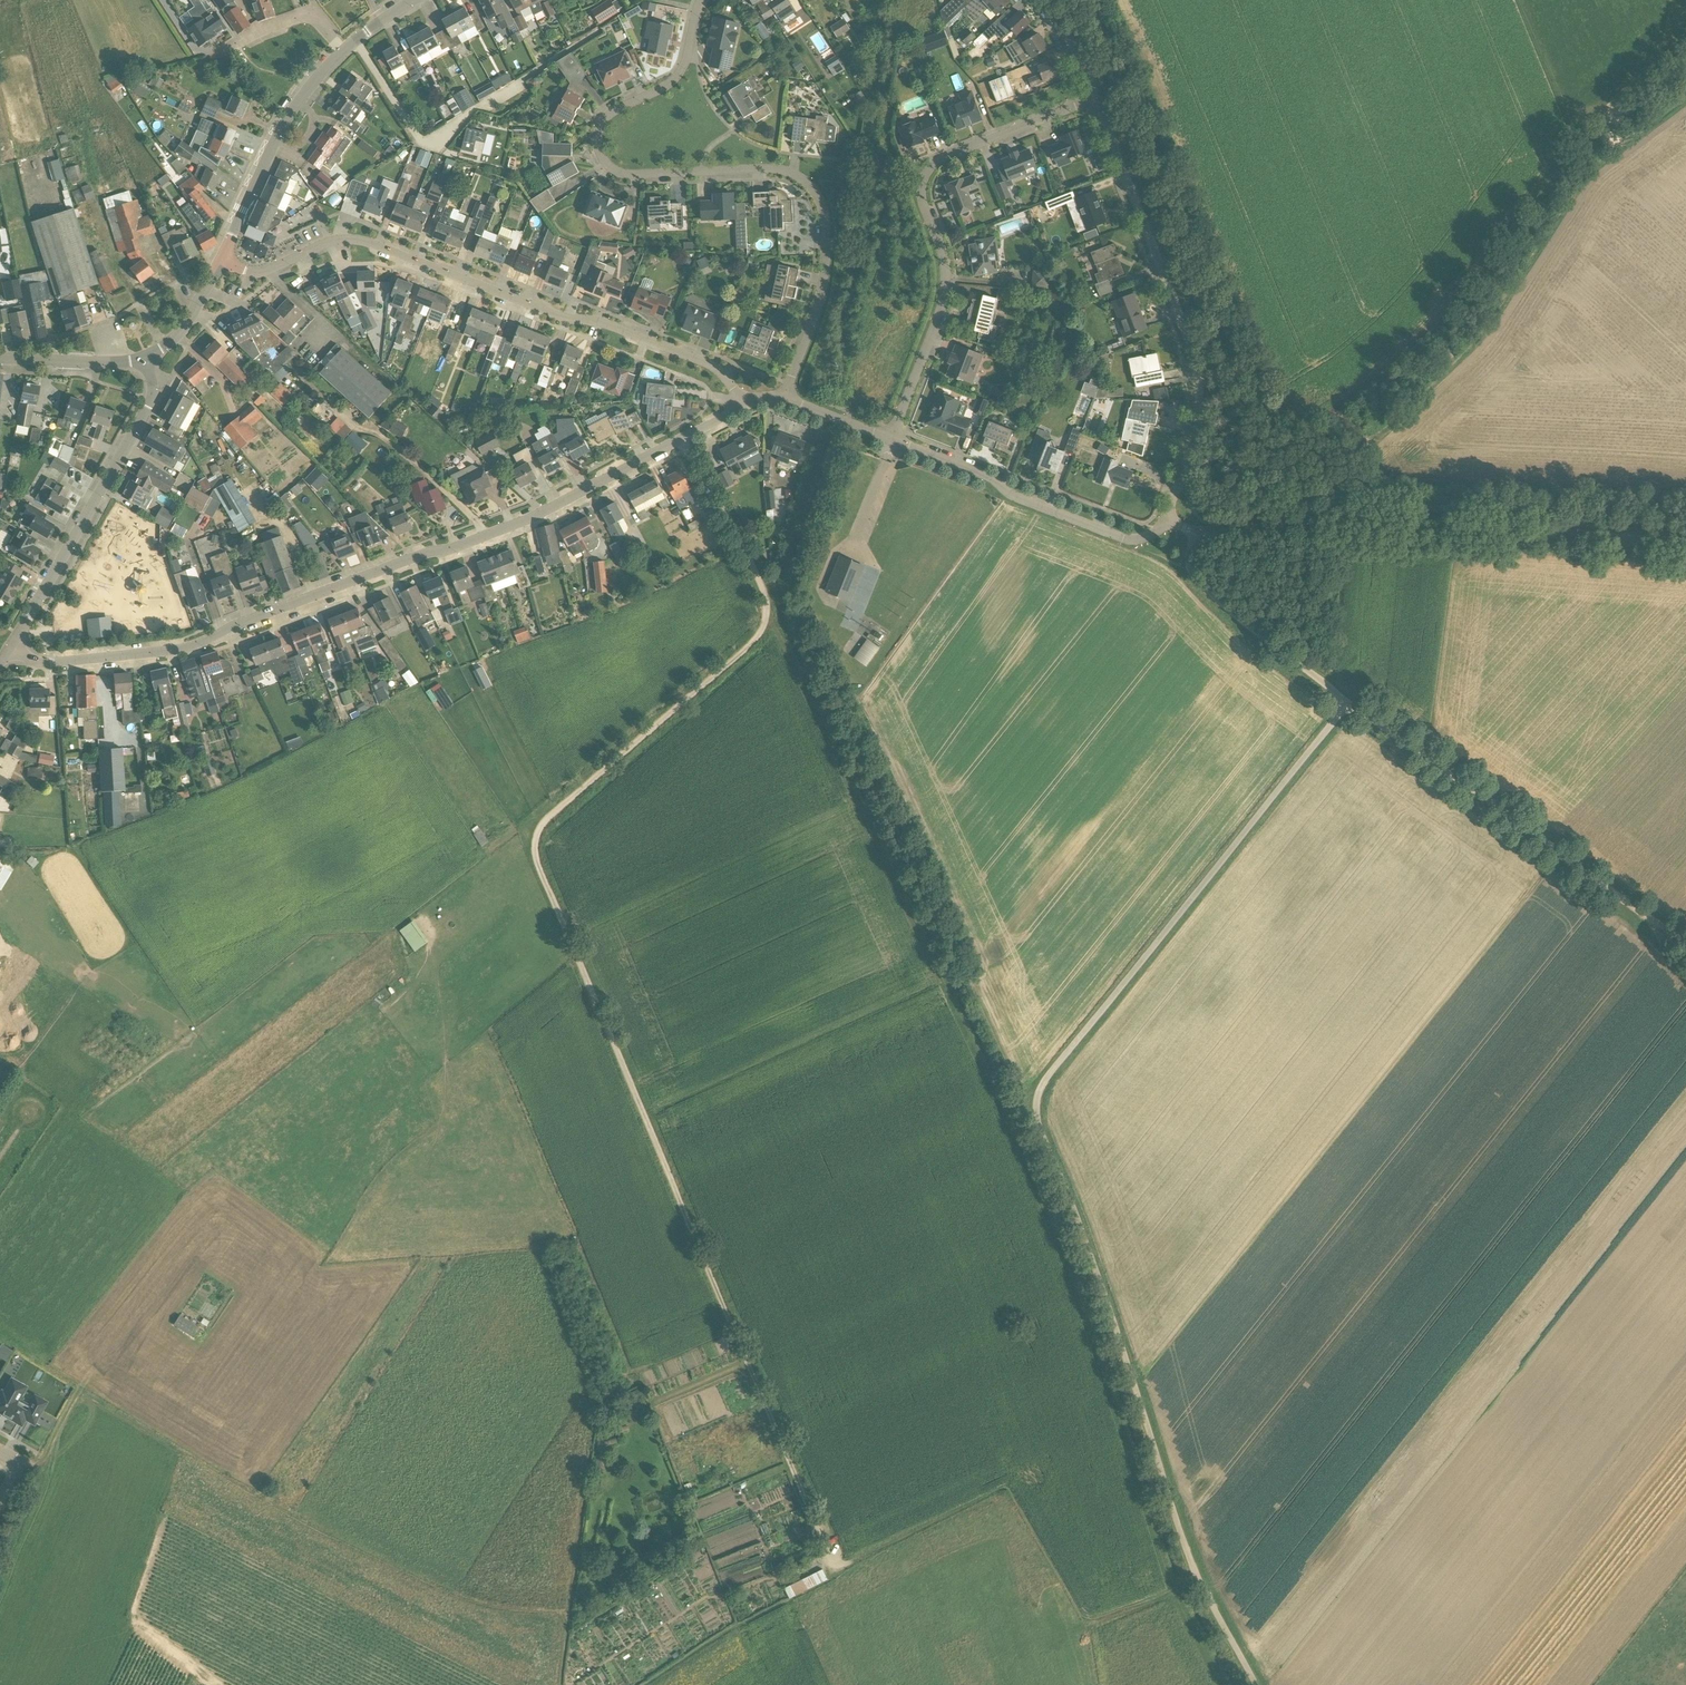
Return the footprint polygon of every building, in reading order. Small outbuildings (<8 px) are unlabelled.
[(259,20),(260,23),(276,17),(271,0),(253,0),(259,20)] [(503,30),(516,23),(514,20),(504,0),(503,0),(498,3),(497,0),(483,0),(481,1),(492,22),(495,23),(499,22),(503,30)] [(530,7),(528,2),(527,0),(512,0),(520,17),(514,20),(516,23),(521,32),(530,28),(525,19),(534,15),(530,7)] [(528,2),(530,7),(534,15),(543,10),(547,19),(556,14),(549,0),(542,0),(527,0),(528,2)] [(754,6),(757,3),(762,11),(760,12),(765,20),(776,13),(768,0),(750,0),(754,6)] [(776,13),(777,14),(782,22),(797,13),(789,0),(768,0),(776,13)] [(969,4),(965,8),(976,20),(990,8),(997,15),(1011,2),(1009,0),(986,0),(986,1),(985,0),(973,0),(969,4)] [(234,1),(229,4),(227,2),(220,7),(225,13),(239,34),(251,26),(241,12),(234,1)] [(591,13),(599,27),(618,15),(611,2),(591,13)] [(643,2),(643,3),(642,10),(656,13),(657,5),(643,2)] [(227,28),(213,7),(207,11),(202,3),(188,12),(194,20),(186,25),(200,47),(215,36),(227,28)] [(639,6),(632,10),(635,16),(643,12),(639,6)] [(455,15),(464,32),(476,26),(478,32),(485,28),(478,16),(472,19),(466,9),(464,10),(463,9),(457,12),(458,13),(455,15)] [(989,40),(996,33),(1002,40),(1012,30),(1017,35),(1030,23),(1021,12),(1015,18),(1009,12),(1010,11),(1010,10),(1009,11),(1008,11),(984,34),(989,40)] [(948,24),(950,29),(964,15),(961,12),(948,24)] [(846,13),(842,16),(846,20),(848,23),(851,20),(846,13)] [(464,32),(455,15),(452,17),(451,15),(445,19),(446,20),(443,21),(449,32),(443,35),(450,47),(451,50),(463,44),(458,36),(464,32)] [(750,19),(754,25),(760,21),(756,15),(750,19)] [(711,67),(729,71),(740,25),(715,19),(709,47),(715,48),(711,67)] [(844,21),(832,28),(838,38),(850,30),(844,21)] [(621,22),(615,25),(618,31),(624,28),(621,22)] [(662,24),(649,22),(646,39),(651,40),(648,54),(666,57),(669,40),(671,40),(674,26),(662,24)] [(450,47),(443,35),(437,39),(431,28),(429,29),(428,28),(422,31),(423,32),(420,34),(429,52),(440,46),(443,51),(450,47)] [(968,29),(958,38),(966,47),(976,38),(968,29)] [(764,40),(770,36),(766,30),(760,34),(764,40)] [(525,40),(521,32),(513,37),(516,44),(525,40)] [(949,44),(948,40),(945,32),(924,40),(928,52),(949,44)] [(429,52),(420,34),(416,36),(416,35),(410,38),(410,39),(408,40),(414,51),(408,54),(414,66),(418,73),(424,69),(418,58),(429,52)] [(1039,34),(1022,45),(1019,40),(1007,48),(1018,66),(1032,58),(1033,59),(1048,50),(1039,34)] [(948,40),(949,44),(954,57),(959,55),(953,38),(948,40)] [(414,66),(408,54),(402,58),(396,47),(393,48),(393,47),(387,50),(387,51),(384,53),(394,71),(405,65),(408,70),(414,66)] [(604,81),(607,89),(631,78),(627,70),(633,66),(626,51),(596,65),(600,73),(595,75),(599,83),(604,81)] [(581,66),(572,53),(559,61),(568,75),(581,66)] [(826,63),(831,71),(841,64),(836,56),(826,63)] [(993,58),(987,60),(989,67),(996,65),(993,58)] [(383,59),(379,61),(382,68),(387,65),(383,59)] [(801,60),(793,65),(797,71),(805,66),(801,60)] [(1031,75),(1033,79),(1029,81),(1031,88),(1044,83),(1052,80),(1052,78),(1060,75),(1054,62),(1030,71),(1028,66),(1015,71),(1018,80),(1031,75)] [(921,66),(915,68),(920,83),(926,80),(921,66)] [(513,81),(509,74),(503,77),(506,84),(513,81)] [(354,95),(350,100),(361,108),(365,102),(363,101),(372,88),(353,75),(344,87),(354,95)] [(158,90),(163,81),(155,76),(150,86),(158,90)] [(532,88),(539,84),(535,77),(528,81),(532,88)] [(122,85),(117,79),(108,85),(113,92),(122,85)] [(128,90),(132,88),(127,80),(123,82),(128,90)] [(582,96),(586,89),(573,82),(569,91),(568,91),(563,100),(564,101),(562,106),(561,105),(555,115),(556,115),(554,118),(562,122),(564,119),(572,124),(577,114),(576,114),(579,109),(580,109),(585,100),(581,98),(582,96)] [(729,93),(724,96),(734,114),(740,110),(745,119),(752,115),(757,123),(772,114),(767,105),(758,110),(742,84),(729,92),(729,93)] [(149,91),(138,85),(134,92),(145,98),(149,91)] [(436,87),(429,91),(433,97),(440,93),(436,87)] [(467,88),(455,95),(464,112),(477,104),(467,88)] [(488,96),(484,88),(476,92),(480,100),(488,96)] [(862,91),(856,94),(861,102),(866,99),(862,91)] [(950,109),(958,130),(983,120),(972,92),(961,96),(964,103),(950,109)] [(364,110),(361,108),(350,100),(344,95),(335,108),(341,113),(337,118),(354,131),(358,125),(355,123),(364,110)] [(223,105),(208,99),(202,112),(215,118),(218,111),(225,114),(233,118),(234,115),(242,119),(249,104),(233,97),(229,106),(224,104),(223,105)] [(459,104),(452,108),(457,116),(463,112),(459,104)] [(814,142),(817,140),(835,142),(837,128),(828,126),(829,119),(828,119),(829,118),(817,116),(816,120),(808,119),(796,117),(793,141),(805,143),(805,141),(814,142)] [(900,128),(904,138),(901,139),(904,147),(907,146),(908,149),(925,143),(924,140),(940,134),(934,118),(918,124),(917,122),(900,128)] [(204,134),(230,146),(236,132),(221,126),(203,119),(198,131),(204,134)] [(433,119),(426,123),(430,128),(436,125),(433,119)] [(474,141),(483,146),(488,136),(467,127),(459,147),(469,152),(474,141)] [(353,142),(334,128),(328,136),(325,133),(317,145),(320,148),(310,161),(321,169),(324,165),(332,171),(337,164),(339,164),(341,163),(343,161),(343,159),(342,157),(353,142)] [(157,138),(163,143),(170,137),(165,131),(157,138)] [(1086,152),(1078,131),(1062,138),(1064,143),(1050,148),(1055,161),(1069,156),(1070,158),(1086,152)] [(224,159),(230,146),(204,134),(196,151),(207,159),(218,167),(221,160),(223,161),(224,159)] [(198,167),(215,175),(219,168),(218,167),(207,159),(196,151),(182,141),(174,152),(187,162),(198,167)] [(544,144),(543,167),(554,187),(580,173),(574,162),(572,163),(571,157),(573,157),(573,145),(544,144)] [(384,154),(389,158),(399,152),(391,145),(384,154)] [(1037,170),(1036,168),(1035,164),(1038,163),(1035,155),(1032,156),(1030,150),(1019,154),(1018,152),(1011,155),(1012,157),(1003,160),(1005,166),(998,169),(1002,180),(1004,179),(1008,182),(1012,180),(1037,170)] [(421,151),(415,165),(427,170),(433,156),(421,151)] [(59,159),(49,162),(55,182),(66,178),(59,159)] [(173,163),(181,172),(186,167),(177,159),(173,163)] [(82,180),(78,166),(64,169),(68,184),(82,180)] [(268,186),(285,194),(294,176),(301,171),(301,170),(297,168),(291,166),(288,173),(279,169),(275,177),(272,176),(268,186)] [(198,167),(193,176),(203,188),(205,187),(207,190),(213,192),(220,178),(215,175),(198,167)] [(336,191),(343,187),(336,181),(334,183),(321,172),(309,186),(322,197),(323,196),(324,198),(336,191)] [(176,185),(206,223),(217,215),(199,192),(203,188),(193,176),(191,174),(176,185)] [(447,184),(448,175),(440,174),(438,183),(447,184)] [(362,176),(354,180),(366,184),(368,178),(362,176)] [(958,216),(962,215),(963,216),(964,217),(965,217),(966,217),(967,217),(968,217),(969,217),(969,216),(970,216),(970,215),(971,214),(971,213),(971,212),(970,211),(975,210),(969,195),(980,191),(975,176),(963,181),(963,179),(946,186),(958,216)] [(161,187),(166,183),(162,177),(157,181),(161,187)] [(401,178),(398,185),(392,200),(392,202),(398,204),(391,221),(407,227),(418,199),(412,197),(409,205),(411,206),(409,209),(402,206),(411,182),(401,178)] [(504,181),(498,178),(496,185),(502,187),(504,181)] [(353,181),(343,187),(336,191),(347,195),(346,197),(362,204),(369,186),(366,184),(354,180),(353,181)] [(388,198),(392,200),(398,185),(385,180),(382,187),(383,188),(379,199),(371,196),(365,211),(381,217),(387,202),(386,202),(388,198)] [(447,187),(440,204),(447,206),(452,194),(456,183),(449,181),(447,187)] [(427,199),(440,204),(447,187),(434,182),(427,199)] [(1005,182),(996,185),(1002,201),(1011,197),(1007,188),(1005,182)] [(76,204),(94,197),(89,185),(81,188),(82,189),(72,193),(76,204)] [(284,216),(286,212),(279,209),(285,194),(268,186),(250,225),(268,233),(269,230),(270,231),(281,225),(284,216)] [(1057,190),(1060,197),(1067,195),(1064,187),(1057,190)] [(531,201),(540,214),(557,204),(549,190),(531,201)] [(771,192),(754,193),(754,208),(770,207),(771,207),(772,231),(784,230),(784,223),(793,223),(793,201),(787,201),(786,200),(786,199),(786,198),(785,197),(784,196),(784,195),(783,195),(782,194),(780,193),(778,193),(777,193),(771,193),(771,192)] [(420,193),(418,199),(407,227),(423,233),(429,216),(418,212),(419,209),(421,209),(426,195),(420,193)] [(586,216),(598,220),(597,221),(598,221),(607,224),(607,225),(608,225),(608,224),(620,228),(620,229),(621,229),(621,228),(629,207),(629,206),(628,206),(617,201),(606,197),(606,198),(594,193),(595,193),(593,193),(593,194),(585,215),(585,216),(586,216)] [(1071,193),(1046,203),(1049,210),(1074,200),(1071,193)] [(1101,210),(1095,193),(1076,200),(1088,230),(1104,223),(1099,211),(1101,210)] [(737,220),(739,250),(748,249),(745,204),(734,204),(734,194),(714,195),(714,202),(702,202),(703,221),(715,220),(715,221),(737,220)] [(685,228),(684,206),(671,206),(670,201),(662,202),(661,197),(651,198),(651,206),(649,206),(649,219),(662,218),(662,225),(676,224),(676,228),(685,228)] [(150,266),(138,251),(141,250),(137,238),(153,232),(154,228),(149,216),(138,220),(136,213),(141,211),(137,199),(113,207),(128,254),(133,252),(135,258),(139,263),(130,270),(141,283),(154,273),(149,266),(150,266)] [(478,202),(472,216),(475,217),(482,220),(486,209),(487,206),(478,202)] [(182,209),(197,230),(202,236),(197,238),(204,252),(218,244),(215,239),(210,231),(205,224),(189,203),(182,209)] [(457,221),(450,218),(453,211),(446,208),(440,224),(435,238),(449,243),(454,229),(457,221)] [(1012,208),(1005,210),(1008,217),(1014,214),(1012,208)] [(93,266),(74,209),(31,223),(52,285),(56,299),(57,298),(77,292),(99,285),(93,266)] [(482,220),(478,230),(476,234),(483,237),(485,230),(487,231),(494,213),(492,212),(486,209),(482,220)] [(468,235),(471,227),(474,219),(468,217),(465,224),(457,221),(454,229),(449,243),(463,249),(468,235)] [(162,236),(168,233),(165,226),(159,229),(162,236)] [(169,250),(175,247),(182,262),(198,255),(187,233),(186,233),(183,228),(176,231),(175,230),(168,233),(162,236),(169,250)] [(549,256),(556,237),(556,236),(550,229),(545,242),(541,253),(549,256)] [(1090,232),(1093,238),(1099,236),(1096,229),(1090,232)] [(500,234),(496,244),(490,260),(504,265),(510,251),(511,248),(517,250),(524,234),(514,230),(511,239),(500,234)] [(556,237),(549,256),(556,259),(547,282),(563,288),(569,273),(560,270),(568,251),(556,246),(560,238),(556,237)] [(249,238),(244,248),(255,253),(260,243),(249,238)] [(476,254),(490,260),(496,244),(482,239),(476,254)] [(974,265),(975,276),(997,272),(996,263),(999,262),(997,250),(996,239),(976,242),(976,245),(971,246),(972,257),(972,258),(973,264),(973,265),(974,265)] [(593,241),(581,273),(591,277),(594,269),(595,269),(602,251),(619,253),(620,245),(603,243),(602,245),(593,241)] [(1100,263),(1104,272),(1094,276),(1098,284),(1094,286),(1099,298),(1114,292),(1109,281),(1125,274),(1121,264),(1120,264),(1117,258),(1120,257),(1114,244),(1092,254),(1096,265),(1100,263)] [(536,262),(539,256),(530,253),(531,250),(525,248),(521,257),(521,256),(516,270),(531,276),(536,262)] [(626,252),(627,253),(629,257),(636,253),(633,248),(626,252)] [(683,261),(685,264),(688,266),(691,264),(692,261),(690,257),(687,256),(684,258),(683,261)] [(706,257),(697,261),(701,270),(710,266),(706,257)] [(780,304),(790,306),(791,299),(796,300),(798,288),(794,287),(795,281),(797,281),(800,270),(790,268),(780,265),(779,267),(768,265),(766,275),(771,276),(768,287),(775,288),(772,299),(781,301),(780,304)] [(625,285),(617,282),(609,279),(611,276),(595,269),(594,269),(591,277),(586,291),(602,297),(604,292),(620,298),(625,285)] [(1050,274),(1035,272),(1034,287),(1048,288),(1050,274)] [(359,273),(360,291),(367,291),(368,307),(376,307),(375,273),(359,273)] [(349,295),(350,295),(345,285),(339,274),(323,282),(323,283),(315,287),(317,291),(316,292),(321,302),(319,303),(320,304),(337,296),(352,328),(362,323),(349,295)] [(20,278),(26,305),(33,339),(47,337),(40,302),(55,299),(52,285),(50,285),(50,281),(36,283),(34,275),(20,278)] [(19,279),(4,283),(8,300),(23,297),(19,279)] [(398,338),(399,335),(407,315),(409,311),(404,309),(407,301),(408,301),(414,286),(399,280),(396,289),(398,289),(395,296),(393,306),(399,308),(395,319),(388,316),(387,326),(392,328),(390,334),(398,338)] [(635,302),(632,308),(654,317),(656,313),(664,317),(671,299),(662,295),(662,296),(651,292),(654,285),(653,282),(646,280),(644,281),(643,282),(642,282),(638,294),(635,296),(633,299),(635,302)] [(345,285),(350,295),(355,292),(351,282),(345,285)] [(309,295),(316,292),(317,291),(315,287),(315,286),(306,290),(309,295)] [(432,309),(437,295),(422,289),(417,302),(417,303),(414,311),(421,314),(425,306),(432,309)] [(73,331),(82,328),(81,326),(87,324),(77,292),(57,298),(65,321),(64,321),(67,330),(71,329),(72,329),(73,331)] [(1058,312),(1062,296),(1052,293),(1047,310),(1058,312)] [(437,295),(432,309),(430,315),(437,318),(436,320),(444,323),(447,315),(448,315),(453,301),(437,295)] [(1134,295),(1113,303),(1127,337),(1147,329),(1134,295)] [(979,339),(995,343),(999,327),(992,325),(998,299),(984,296),(983,302),(973,300),(967,323),(977,325),(975,332),(981,333),(979,339)] [(272,307),(265,314),(286,334),(305,313),(290,299),(278,312),(272,307)] [(719,317),(690,305),(683,321),(687,322),(684,328),(694,333),(700,335),(710,339),(719,317)] [(24,306),(5,310),(0,311),(0,324),(9,322),(8,316),(11,315),(16,343),(31,340),(24,306)] [(483,330),(488,315),(474,309),(468,324),(483,330)] [(1067,333),(1076,329),(1067,309),(1064,311),(1068,323),(1064,325),(1067,333)] [(276,360),(283,368),(292,360),(298,354),(289,345),(279,354),(273,347),(284,341),(271,329),(255,314),(245,319),(259,348),(254,351),(258,357),(262,354),(266,359),(268,357),(273,363),(276,360)] [(415,317),(407,315),(399,335),(405,337),(414,341),(417,334),(410,331),(415,317)] [(490,333),(497,335),(502,320),(488,315),(483,330),(479,339),(486,342),(490,333)] [(259,348),(245,319),(230,326),(239,344),(273,376),(283,368),(276,360),(273,363),(268,357),(266,359),(262,354),(258,357),(254,351),(259,348)] [(374,327),(370,320),(366,320),(363,322),(367,330),(374,327)] [(421,336),(435,340),(440,326),(426,321),(421,336)] [(517,384),(527,359),(536,333),(521,327),(515,342),(503,337),(502,342),(494,362),(493,363),(505,367),(514,345),(522,348),(516,362),(517,362),(510,381),(517,384)] [(777,351),(781,340),(773,336),(775,332),(764,327),(760,338),(750,334),(749,338),(748,338),(747,341),(748,341),(743,352),(753,356),(755,351),(769,356),(771,349),(777,351)] [(443,342),(451,345),(457,332),(449,328),(443,342)] [(723,344),(730,333),(724,329),(717,340),(723,344)] [(282,339),(285,341),(289,345),(296,338),(289,331),(282,339)] [(457,332),(451,345),(448,354),(454,357),(463,334),(457,332)] [(536,333),(527,359),(542,365),(545,357),(552,339),(536,333)] [(405,337),(399,335),(398,338),(396,343),(402,345),(405,337)] [(494,362),(502,342),(495,339),(493,346),(487,359),(494,362)] [(225,360),(231,354),(217,340),(204,353),(232,381),(242,390),(251,380),(241,371),(239,373),(225,360)] [(370,418),(383,404),(392,394),(338,344),(315,369),(325,378),(370,418)] [(983,356),(956,345),(953,354),(952,354),(949,363),(952,365),(948,376),(959,381),(960,379),(973,384),(981,363),(980,363),(983,356)] [(584,352),(569,346),(562,364),(563,364),(559,374),(566,376),(569,367),(577,370),(584,352)] [(1157,355),(1133,360),(1138,387),(1165,382),(1163,372),(1161,372),(1157,355)] [(203,381),(210,375),(200,362),(186,374),(196,387),(204,395),(210,390),(203,381)] [(599,365),(594,380),(612,387),(610,391),(620,396),(629,372),(619,368),(617,371),(599,365)] [(547,384),(553,369),(545,366),(539,381),(547,384)] [(574,397),(580,382),(571,378),(565,394),(574,397)] [(1097,387),(1099,387),(1101,382),(1091,379),(1090,384),(1097,387)] [(21,403),(17,426),(30,428),(34,405),(37,406),(41,387),(24,383),(20,402),(21,402),(21,403)] [(271,394),(283,405),(293,395),(280,384),(271,394)] [(677,387),(649,384),(647,396),(646,403),(648,404),(647,414),(659,415),(658,420),(660,421),(660,420),(671,421),(672,407),(673,407),(673,406),(667,405),(668,399),(675,399),(677,387)] [(997,398),(1006,394),(1003,387),(994,390),(997,398)] [(1165,388),(1153,390),(1155,400),(1167,398),(1165,388)] [(176,391),(168,404),(188,415),(195,402),(199,405),(201,401),(191,390),(187,397),(176,391)] [(972,421),(971,421),(955,415),(960,402),(949,398),(949,395),(948,393),(946,392),(943,393),(942,395),(939,394),(935,406),(934,405),(927,424),(948,432),(949,431),(965,438),(972,421)] [(435,405),(439,409),(443,404),(432,395),(430,401),(435,405)] [(266,401),(261,396),(254,403),(259,408),(266,401)] [(64,420),(59,419),(56,427),(69,431),(72,423),(79,425),(86,403),(70,398),(65,415),(65,416),(64,420)] [(505,398),(492,398),(492,408),(505,408),(505,398)] [(980,398),(974,412),(983,416),(989,401),(980,398)] [(181,428),(188,415),(168,404),(161,417),(173,424),(169,431),(181,437),(185,430),(181,428)] [(225,429),(242,449),(258,435),(251,426),(263,416),(253,404),(225,429)] [(428,412),(437,420),(443,413),(439,409),(435,405),(429,411),(428,412)] [(97,407),(92,422),(99,424),(94,439),(102,441),(107,427),(108,427),(113,413),(97,407)] [(1146,451),(1153,425),(1156,425),(1158,415),(1132,408),(1124,439),(1130,440),(1129,442),(1133,443),(1132,448),(1146,451)] [(501,418),(504,413),(498,409),(495,414),(501,418)] [(633,427),(625,412),(610,419),(609,417),(590,428),(594,435),(593,435),(593,437),(596,435),(600,442),(617,433),(618,435),(633,427)] [(388,430),(399,435),(405,425),(396,420),(394,419),(388,430)] [(988,435),(983,446),(995,451),(998,445),(1004,448),(1003,449),(1013,454),(1016,447),(1017,448),(1017,447),(1016,446),(1020,437),(1014,434),(1014,433),(991,423),(986,434),(988,435)] [(568,428),(555,435),(560,446),(566,443),(567,445),(567,446),(575,460),(590,451),(582,437),(575,424),(568,428)] [(346,425),(337,434),(344,440),(352,431),(346,425)] [(30,443),(38,444),(41,430),(33,428),(30,443)] [(1066,453),(1074,456),(1084,432),(1075,428),(1066,453)] [(186,448),(182,446),(183,445),(155,429),(147,444),(160,451),(156,458),(175,469),(179,461),(181,462),(187,452),(186,448)] [(492,432),(475,441),(483,454),(499,446),(492,432)] [(560,446),(555,435),(554,434),(547,437),(540,441),(533,445),(541,459),(540,460),(548,474),(563,466),(556,452),(556,451),(555,452),(554,449),(560,446)] [(76,443),(91,448),(93,441),(79,436),(76,443)] [(759,454),(758,451),(759,451),(758,448),(760,446),(761,443),(760,440),(756,439),(754,440),(751,436),(722,451),(730,466),(732,465),(736,474),(742,471),(748,468),(756,463),(762,464),(762,452),(759,454)] [(791,438),(790,441),(778,437),(773,452),(779,455),(777,460),(789,465),(791,459),(799,462),(806,443),(790,437),(790,438),(791,438)] [(1052,441),(1049,442),(1035,437),(1027,458),(1039,463),(1038,466),(1040,471),(1038,472),(1046,469),(1056,473),(1064,452),(1056,449),(1052,441)] [(56,440),(52,448),(58,451),(61,444),(62,443),(56,440)] [(1101,444),(1097,450),(1105,455),(1109,449),(1101,444)] [(64,445),(59,459),(68,464),(74,449),(64,445)] [(537,480),(529,464),(534,461),(528,448),(514,455),(520,468),(514,471),(522,488),(537,480)] [(71,455),(68,464),(70,465),(73,466),(77,457),(71,455)] [(70,465),(68,464),(59,459),(55,456),(50,466),(65,475),(70,465)] [(1127,488),(1133,472),(1117,466),(1119,462),(1106,457),(1096,482),(1109,487),(1111,482),(1127,488)] [(141,477),(156,486),(170,493),(177,481),(157,469),(158,467),(147,462),(139,476),(141,477)] [(491,485),(482,467),(474,471),(476,475),(469,478),(470,481),(463,485),(472,503),(487,496),(484,489),(491,485)] [(316,468),(306,479),(318,491),(329,480),(316,468)] [(691,488),(682,470),(669,477),(672,483),(667,486),(680,510),(689,505),(682,493),(691,488)] [(728,470),(718,475),(725,489),(735,484),(728,470)] [(132,482),(124,496),(141,506),(147,494),(150,496),(156,486),(141,477),(137,485),(132,482)] [(198,482),(204,493),(212,488),(206,478),(198,482)] [(58,484),(57,484),(51,480),(46,488),(53,492),(45,505),(61,514),(69,501),(65,499),(70,491),(58,484)] [(446,509),(439,490),(431,493),(426,481),(412,486),(418,503),(425,500),(430,515),(446,509)] [(643,488),(652,505),(659,502),(663,510),(671,506),(657,481),(643,488)] [(216,488),(237,533),(250,527),(230,482),(216,488)] [(299,484),(292,489),(296,496),(303,491),(299,484)] [(211,497),(193,487),(185,502),(203,512),(211,497)] [(646,509),(652,505),(643,488),(629,496),(642,521),(650,517),(646,509)] [(765,491),(767,510),(776,509),(774,490),(765,491)] [(281,498),(291,509),(293,506),(287,500),(290,497),(287,494),(281,498)] [(221,503),(211,497),(203,512),(213,518),(221,503)] [(407,514),(401,497),(393,500),(400,517),(391,520),(397,536),(414,529),(408,514),(407,514)] [(9,503),(2,499),(0,507),(5,510),(9,503)] [(29,503),(22,517),(19,522),(47,538),(49,535),(50,536),(52,535),(54,531),(54,529),(53,529),(55,525),(44,519),(48,514),(29,503)] [(379,515),(388,511),(387,509),(384,503),(375,506),(379,515)] [(624,519),(616,503),(601,510),(610,527),(611,526),(613,531),(611,533),(613,536),(611,537),(614,544),(611,546),(618,559),(630,552),(623,540),(627,538),(618,522),(624,519)] [(365,519),(361,521),(352,524),(355,533),(355,534),(359,532),(363,542),(365,541),(368,547),(381,542),(378,534),(385,531),(366,513),(363,514),(363,515),(364,515),(365,519)] [(159,514),(155,522),(168,529),(172,521),(159,514)] [(692,531),(714,520),(711,514),(688,525),(692,531)] [(588,517),(575,525),(583,540),(590,552),(598,548),(600,541),(596,533),(596,532),(588,517)] [(307,546),(320,580),(330,577),(317,543),(301,522),(294,527),(305,546),(307,546)] [(549,567),(564,564),(561,552),(560,552),(553,525),(540,529),(549,567)] [(583,540),(575,525),(561,532),(569,547),(578,542),(580,545),(579,546),(583,553),(583,552),(584,555),(585,559),(592,557),(590,552),(583,540)] [(262,534),(265,542),(257,545),(270,581),(278,578),(284,594),(301,588),(279,527),(262,534)] [(13,554),(14,555),(32,565),(40,550),(34,547),(37,540),(18,529),(9,544),(16,548),(13,554)] [(220,536),(213,535),(212,542),(218,544),(220,536)] [(349,535),(334,541),(333,538),(320,544),(328,554),(337,550),(340,559),(356,552),(349,535)] [(496,557),(504,579),(515,575),(521,590),(532,586),(524,565),(518,567),(512,551),(496,557)] [(561,552),(564,564),(567,575),(575,572),(567,551),(561,552)] [(235,594),(228,576),(234,574),(226,552),(211,558),(218,579),(213,581),(219,599),(235,594)] [(542,555),(534,557),(539,574),(547,571),(542,555)] [(493,584),(504,579),(496,557),(479,564),(488,586),(483,588),(486,597),(488,603),(498,599),(493,584)] [(841,558),(827,593),(851,602),(857,588),(853,587),(861,566),(841,558)] [(173,561),(177,574),(182,572),(178,559),(173,561)] [(6,571),(0,581),(0,597),(10,603),(18,589),(20,590),(25,582),(18,577),(22,570),(6,561),(2,569),(6,571)] [(595,562),(598,593),(607,592),(604,561),(595,562)] [(237,569),(239,575),(246,594),(256,590),(258,595),(270,591),(265,577),(264,577),(261,570),(257,572),(254,563),(237,569)] [(486,597),(483,588),(482,586),(475,588),(468,568),(452,574),(459,591),(467,588),(472,602),(486,597)] [(209,603),(200,578),(191,582),(187,571),(175,575),(183,598),(188,596),(193,609),(196,608),(199,609),(204,607),(205,605),(209,603)] [(425,584),(432,600),(440,597),(444,608),(447,615),(455,611),(452,604),(452,605),(450,599),(448,593),(442,578),(425,584)] [(416,587),(402,593),(417,624),(418,624),(417,623),(419,622),(421,625),(432,619),(416,587)] [(369,610),(373,616),(384,632),(403,623),(390,598),(376,605),(377,606),(369,610)] [(483,617),(490,615),(486,602),(478,605),(483,617)] [(359,609),(344,615),(350,631),(359,653),(379,645),(372,627),(370,626),(366,628),(365,625),(359,609)] [(350,631),(344,615),(330,621),(336,636),(341,649),(348,646),(343,633),(350,631)] [(321,624),(307,629),(317,656),(320,665),(325,663),(330,661),(326,651),(328,650),(330,646),(321,624)] [(110,625),(88,627),(90,638),(112,635),(110,625)] [(520,629),(524,641),(530,639),(526,627),(520,629)] [(416,634),(426,651),(436,645),(426,628),(416,634)] [(311,658),(317,656),(307,629),(292,635),(298,651),(299,650),(303,661),(311,658)] [(518,643),(524,641),(520,629),(514,631),(518,643)] [(449,630),(443,633),(447,641),(453,638),(449,630)] [(281,639),(266,644),(272,660),(276,671),(288,666),(296,685),(305,681),(304,677),(303,675),(299,665),(296,657),(289,659),(281,639)] [(868,639),(854,658),(867,667),(880,648),(868,639)] [(269,661),(272,660),(266,644),(252,650),(258,665),(259,669),(252,672),(258,688),(267,684),(262,671),(268,669),(266,662),(269,661)] [(393,646),(385,651),(400,673),(407,667),(393,646)] [(341,666),(347,663),(343,651),(336,654),(341,666)] [(214,691),(216,698),(220,712),(225,710),(223,703),(222,703),(218,693),(226,690),(224,686),(222,686),(220,680),(235,675),(232,665),(232,664),(231,664),(230,662),(228,661),(226,660),(224,660),(221,660),(218,652),(203,657),(214,691)] [(183,681),(188,679),(189,679),(191,686),(188,687),(192,698),(199,696),(201,703),(216,698),(214,691),(203,657),(183,663),(184,665),(179,667),(183,681)] [(304,677),(310,675),(306,663),(299,665),(303,675),(304,677)] [(323,673),(328,671),(325,663),(320,665),(323,673)] [(492,685),(482,667),(476,670),(485,689),(492,685)] [(168,668),(163,670),(152,672),(156,690),(159,690),(163,709),(166,721),(180,717),(177,705),(168,668)] [(410,672),(405,676),(411,686),(417,682),(410,672)] [(255,685),(249,673),(243,676),(248,688),(255,685)] [(130,674),(115,675),(116,694),(123,693),(124,709),(121,709),(122,724),(140,723),(139,721),(138,711),(138,708),(133,708),(130,674)] [(95,676),(94,676),(77,676),(78,709),(79,709),(79,717),(83,717),(84,740),(98,740),(97,720),(97,707),(95,707),(95,676)] [(374,692),(379,704),(390,698),(384,687),(374,692)] [(434,693),(440,701),(448,696),(443,687),(434,693)] [(49,690),(31,690),(31,707),(25,707),(26,723),(39,722),(39,716),(56,716),(55,697),(49,697),(49,690)] [(345,705),(355,702),(350,690),(340,693),(345,705)] [(177,705),(180,717),(182,727),(190,725),(184,703),(177,705)] [(364,703),(357,706),(360,712),(367,708),(364,703)] [(14,712),(6,727),(12,730),(20,716),(14,712)] [(333,712),(324,716),(327,724),(336,720),(333,712)] [(237,729),(231,732),(233,738),(240,736),(237,729)] [(18,732),(11,743),(24,750),(30,739),(18,732)] [(27,752),(13,743),(11,743),(6,752),(17,759),(21,760),(27,752)] [(122,749),(98,750),(99,765),(100,771),(101,792),(104,792),(106,827),(120,826),(118,791),(124,790),(122,749)] [(52,766),(54,756),(40,753),(38,764),(52,766)] [(35,763),(37,756),(28,754),(27,761),(35,763)] [(216,773),(212,760),(202,763),(206,776),(216,773)] [(27,779),(42,778),(42,768),(27,768),(27,779)] [(0,775),(0,786),(3,788),(0,794),(0,797),(7,800),(16,784),(0,775)] [(134,787),(124,788),(124,790),(125,793),(141,792),(141,785),(134,785),(134,787)] [(171,795),(173,803),(180,802),(180,800),(189,798),(188,792),(171,795)] [(1,891),(15,867),(6,862),(0,858),(0,890),(1,891)] [(191,1336),(197,1326),(179,1315),(173,1325),(191,1336)] [(0,1347),(0,1355),(7,1359),(13,1348),(2,1343),(0,1347)] [(3,1392),(0,1398),(0,1411),(3,1413),(4,1412),(20,1421),(23,1416),(34,1423),(35,1422),(50,1431),(57,1420),(41,1411),(43,1408),(33,1402),(30,1408),(18,1401),(25,1387),(13,1380),(5,1393),(3,1392)] [(624,1579),(618,1570),(606,1578),(612,1587),(624,1579)] [(808,1590),(828,1580),(823,1570),(803,1579),(808,1590)]
